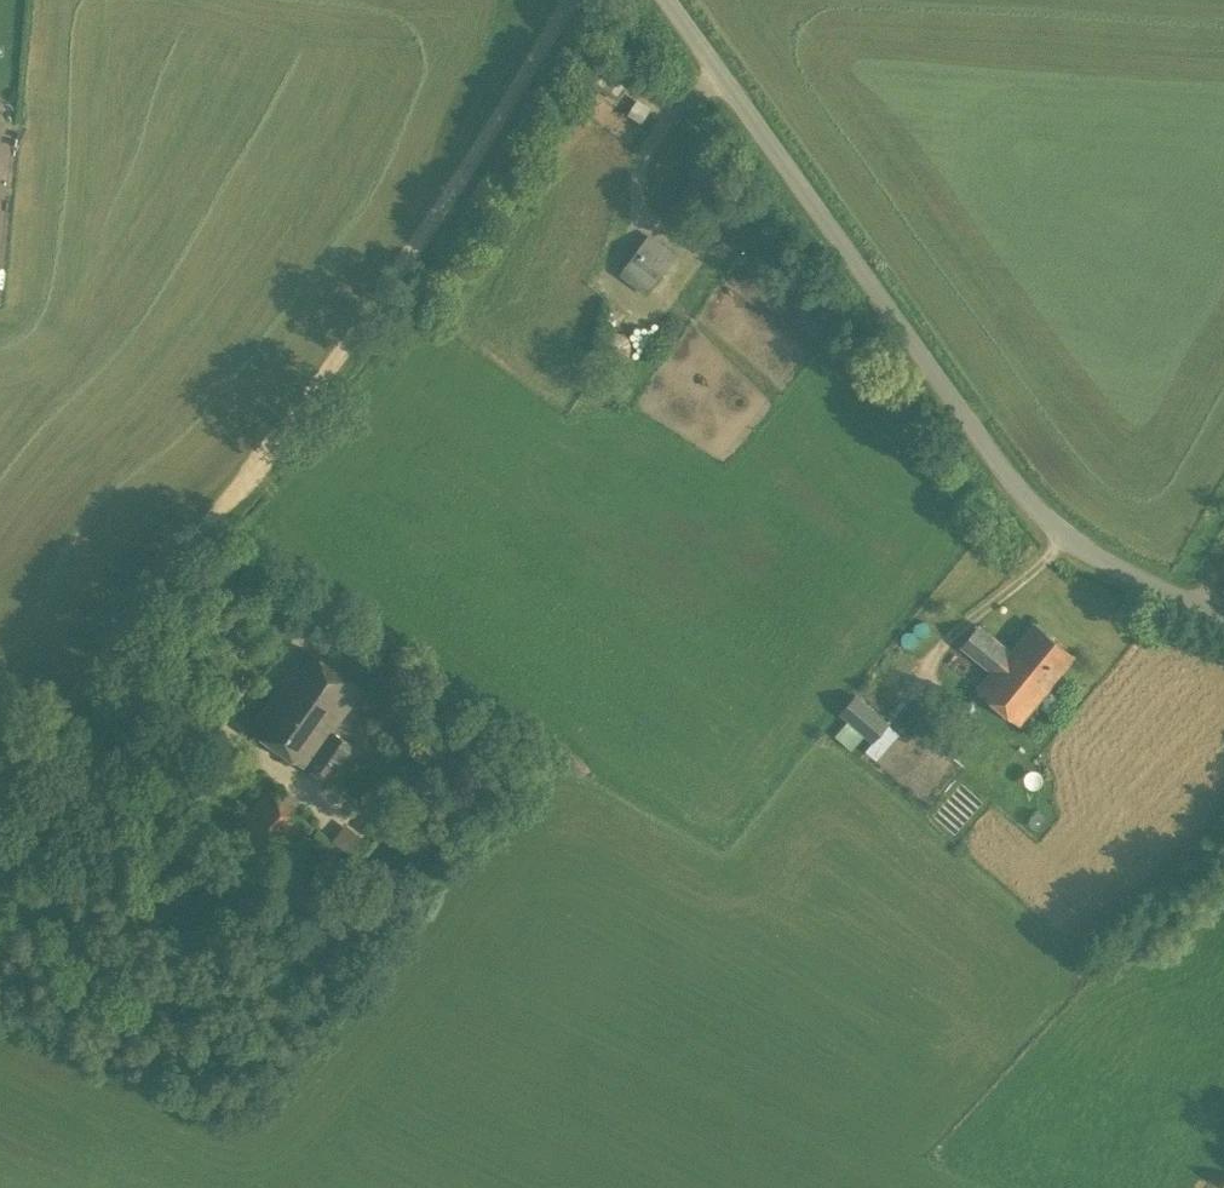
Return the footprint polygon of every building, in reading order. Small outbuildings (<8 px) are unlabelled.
[(591,84),(616,101),(632,78),(607,61),(591,84)] [(715,203),(708,212),(718,219),(724,210),(715,203)] [(696,223),(680,210),(671,221),(687,234),(696,223)] [(617,274),(645,295),(676,254),(648,233),(617,274)] [(1032,622),(1010,648),(977,623),(959,646),(990,671),(976,688),(1018,723),(1073,657),(1032,622)] [(305,648),(250,728),(327,781),(352,746),(331,732),(362,687),(305,648)] [(889,721),(856,694),(838,714),(846,721),(834,736),(851,750),(863,736),(871,743),(889,721)] [(247,867),(254,860),(263,868),(304,821),(267,788),(226,834),(235,843),(229,850),(247,867)]
